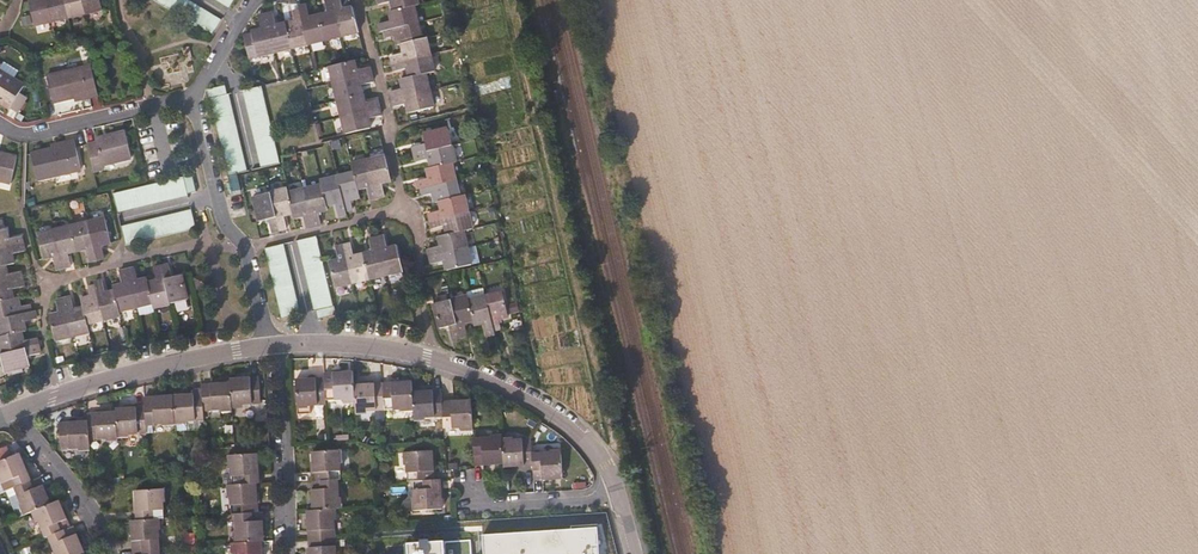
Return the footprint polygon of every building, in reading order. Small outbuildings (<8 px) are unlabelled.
[(46,0),(30,0),(28,1),(34,26),(52,22),(46,0)] [(64,0),(46,0),(52,22),(68,18),(64,0)] [(68,18),(85,14),(82,0),(64,0),(68,18)] [(85,14),(102,10),(99,0),(82,0),(85,14)] [(175,0),(166,0),(162,7),(169,11),(175,0)] [(169,11),(174,14),(183,0),(175,0),(169,11)] [(186,0),(183,0),(174,14),(181,18),(190,3),(186,0)] [(324,41),(341,37),(332,0),(330,0),(324,2),(327,14),(318,16),(324,41)] [(341,37),(357,33),(351,8),(342,11),(340,0),(332,0),(341,37)] [(414,7),(417,6),(416,0),(377,0),(378,6),(391,3),(393,12),(414,7)] [(196,6),(190,3),(181,18),(187,22),(196,6)] [(202,10),(196,6),(187,22),(193,25),(202,10)] [(307,45),(324,41),(318,16),(309,19),(306,6),(302,7),(298,8),(298,11),(307,45)] [(380,32),(384,31),(417,23),(414,7),(393,12),(388,13),(390,21),(378,24),(380,32)] [(209,14),(202,10),(193,25),(199,29),(209,14)] [(285,24),(291,49),(307,45),(298,11),(291,13),(293,22),(285,24)] [(214,17),(209,14),(199,29),(205,33),(214,17)] [(265,16),(274,53),(291,49),(285,24),(276,26),(273,14),(265,16)] [(291,15),(275,18),(276,25),(292,22),(291,15)] [(274,53),(265,16),(257,18),(260,31),(251,33),(251,35),(243,38),(248,59),(274,53)] [(221,21),(214,17),(205,33),(211,37),(221,21)] [(401,45),(422,40),(417,23),(384,31),(386,39),(394,37),(396,46),(401,45)] [(426,40),(422,40),(401,45),(403,53),(390,56),(392,65),(430,56),(426,40)] [(434,73),(430,56),(392,65),(394,72),(406,69),(409,78),(425,75),(434,73)] [(333,85),(371,76),(369,68),(357,71),(354,62),(330,67),(329,68),(333,85)] [(98,96),(90,65),(46,76),(52,102),(87,94),(88,98),(98,96)] [(9,108),(24,85),(0,71),(0,103),(9,108)] [(389,92),(391,99),(429,91),(425,75),(409,78),(400,80),(402,89),(389,92)] [(337,102),(362,95),(360,86),(372,83),(371,76),(333,85),(337,102)] [(209,99),(225,95),(223,87),(207,91),(209,99)] [(244,91),(245,98),(262,94),(260,87),(244,91)] [(429,91),(391,99),(393,108),(406,105),(408,114),(433,108),(429,91)] [(262,94),(245,98),(247,105),(264,101),(262,94)] [(225,95),(209,99),(210,106),(228,101),(227,95),(225,95)] [(364,104),(362,95),(337,102),(341,118),(378,109),(377,101),(364,104)] [(228,101),(210,106),(212,113),(230,109),(228,101)] [(264,101),(247,105),(248,111),(265,107),(264,101)] [(265,107),(248,111),(250,118),(267,114),(265,107)] [(230,109),(212,113),(214,120),(232,115),(230,109)] [(378,109),(341,118),(345,135),(370,128),(368,120),(380,117),(378,109)] [(250,118),(252,126),(269,122),(267,114),(250,118)] [(232,115),(214,120),(215,126),(233,122),(232,115)] [(233,122),(215,126),(217,134),(235,130),(233,122)] [(252,126),(254,133),(270,129),(269,122),(252,126)] [(254,133),(255,140),(272,136),(270,129),(254,133)] [(414,155),(451,146),(447,129),(423,135),(425,145),(413,148),(414,155)] [(235,130),(217,134),(219,141),(237,137),(235,130)] [(130,159),(124,132),(95,140),(95,142),(87,145),(93,173),(103,171),(101,166),(130,159)] [(255,140),(257,146),(274,142),(272,136),(255,140)] [(237,137),(219,141),(221,148),(238,144),(237,137)] [(80,170),(73,140),(64,142),(65,146),(30,154),(36,180),(80,170)] [(274,142),(257,146),(258,153),(275,149),(274,142)] [(238,144),(221,148),(222,154),(240,150),(238,144)] [(431,169),(451,164),(455,163),(451,146),(414,155),(416,163),(428,160),(431,169)] [(258,153),(260,160),(277,156),(275,149),(258,153)] [(240,150),(222,154),(224,161),(242,157),(240,150)] [(0,153),(0,181),(10,184),(16,157),(0,153)] [(277,156),(260,160),(262,168),(279,164),(277,156)] [(242,157),(224,161),(225,168),(243,164),(242,157)] [(384,157),(368,161),(377,198),(384,197),(381,185),(390,182),(384,157)] [(353,174),(357,190),(366,188),(369,200),(377,198),(368,161),(351,165),(353,174)] [(227,176),(235,174),(245,172),(243,164),(225,168),(227,176)] [(422,189),(455,181),(451,164),(431,169),(426,170),(428,179),(416,182),(418,190),(422,189)] [(191,174),(182,176),(186,194),(195,192),(191,174)] [(235,174),(227,176),(231,194),(239,192),(235,174)] [(357,190),(353,174),(336,177),(345,212),(352,210),(350,200),(359,198),(357,190)] [(187,195),(186,194),(182,176),(175,178),(180,196),(187,195)] [(345,215),(345,212),(336,177),(320,181),(321,185),(326,206),(334,204),(337,217),(345,215)] [(168,180),(172,198),(180,196),(175,178),(168,180)] [(165,200),(172,198),(168,180),(161,182),(165,200)] [(439,202),(459,197),(455,181),(422,189),(424,197),(432,195),(434,203),(439,202)] [(158,201),(165,200),(161,182),(154,183),(158,201)] [(151,203),(158,201),(154,183),(147,185),(151,203)] [(144,205),(151,203),(147,185),(140,186),(144,205)] [(327,210),(326,206),(321,185),(304,190),(312,227),(320,225),(317,212),(327,210)] [(133,188),(137,206),(144,205),(140,186),(133,188)] [(130,208),(137,206),(133,188),(126,190),(130,208)] [(119,191),(124,210),(130,208),(126,190),(119,191)] [(286,190),(270,194),(279,231),(286,229),(283,216),(291,214),(287,194),(286,190)] [(304,190),(287,194),(291,214),(292,218),(302,216),(306,229),(312,227),(304,190)] [(124,210),(119,191),(113,193),(117,211),(124,210)] [(279,231),(270,194),(252,198),(258,222),(268,220),(272,233),(279,231)] [(430,222),(468,213),(463,196),(459,197),(439,202),(441,211),(428,214),(430,222)] [(190,211),(183,212),(188,231),(195,229),(190,211)] [(188,231),(183,212),(176,214),(180,232),(188,231)] [(468,213),(430,222),(432,230),(445,227),(446,235),(463,232),(472,230),(468,213)] [(180,232),(176,214),(169,216),(173,234),(180,232)] [(169,216),(162,217),(166,236),(173,234),(169,216)] [(162,217),(155,219),(159,237),(166,236),(162,217)] [(87,222),(96,260),(103,258),(100,246),(110,244),(104,218),(87,222)] [(155,219),(148,221),(152,239),(159,237),(155,219)] [(152,239),(148,221),(141,222),(145,240),(152,239)] [(96,260),(87,222),(71,226),(77,251),(85,249),(88,262),(96,260)] [(145,240),(141,222),(134,224),(138,242),(145,240)] [(138,242),(134,224),(127,226),(132,244),(138,242)] [(53,230),(62,268),(70,266),(67,254),(77,251),(71,226),(53,230)] [(132,244),(127,226),(121,227),(125,245),(132,244)] [(22,243),(20,236),(8,239),(6,229),(0,231),(0,249),(22,243)] [(62,268),(53,230),(37,234),(43,259),(52,257),(55,270),(62,268)] [(428,249),(430,257),(467,248),(463,232),(446,235),(438,237),(440,246),(428,249)] [(299,248),(317,243),(316,237),(298,241),(299,248)] [(384,237),(376,239),(385,276),(402,272),(396,247),(386,249),(384,237)] [(385,276),(376,239),(368,241),(371,253),(361,255),(367,280),(385,276)] [(6,265),(14,263),(12,254),(24,251),(22,243),(0,249),(0,266),(6,265)] [(317,243),(299,248),(301,255),(319,250),(317,243)] [(264,249),(266,256),(283,251),(282,245),(264,249)] [(367,280),(361,255),(353,257),(350,245),(342,247),(351,284),(367,280)] [(351,284),(342,247),(335,249),(337,261),(329,263),(335,288),(351,284)] [(467,248),(430,257),(432,265),(444,262),(447,271),(471,265),(467,248)] [(319,250),(301,255),(303,262),(321,258),(319,250)] [(285,258),(283,251),(266,256),(267,262),(285,258)] [(287,266),(285,258),(267,262),(269,270),(287,266)] [(321,258),(303,262),(304,268),(322,264),(321,258)] [(322,264),(304,268),(306,276),(324,272),(322,264)] [(22,279),(20,271),(8,274),(6,265),(0,266),(0,284),(22,279)] [(168,265),(161,267),(169,304),(187,300),(181,275),(171,278),(168,265)] [(288,272),(287,266),(269,270),(271,276),(288,272)] [(169,304),(161,267),(153,269),(156,281),(147,283),(152,304),(153,308),(169,304)] [(134,308),(152,304),(147,283),(146,279),(136,281),(133,268),(126,270),(134,308)] [(113,286),(114,291),(118,312),(134,308),(126,270),(118,272),(121,284),(113,286)] [(290,279),(288,272),(271,276),(272,284),(290,279)] [(324,272),(306,276),(308,283),(326,279),(324,272)] [(209,287),(206,276),(194,279),(197,290),(209,287)] [(0,284),(0,302),(13,299),(11,290),(24,287),(22,279),(0,284)] [(292,287),(290,279),(272,284),(274,291),(292,287)] [(326,279),(308,283),(310,290),(328,286),(326,279)] [(118,312),(114,291),(104,293),(101,281),(93,283),(94,286),(102,320),(119,316),(118,312)] [(102,320),(94,286),(87,288),(89,296),(80,299),(82,307),(86,324),(102,320)] [(328,286),(310,290),(311,297),(329,293),(328,286)] [(293,294),(292,287),(274,291),(276,298),(293,294)] [(501,292),(484,296),(493,331),(500,329),(498,320),(507,318),(501,292)] [(329,293),(311,297),(313,304),(331,300),(329,293)] [(295,301),(293,294),(276,298),(277,305),(295,301)] [(467,301),(472,322),(473,326),(483,324),(486,336),(493,334),(493,331),(484,296),(467,301)] [(62,299),(71,337),(88,332),(86,324),(82,307),(73,310),(70,297),(62,299)] [(463,324),(472,322),(467,301),(466,297),(450,301),(459,338),(466,336),(463,324)] [(13,299),(0,302),(0,319),(31,312),(29,305),(20,307),(18,298),(13,299)] [(71,337),(62,299),(55,301),(57,313),(48,316),(54,341),(71,337)] [(333,307),(331,300),(313,304),(315,312),(316,311),(333,307)] [(297,307),(295,301),(277,305),(279,312),(297,307)] [(459,338),(450,301),(433,305),(438,330),(449,327),(452,340),(459,338)] [(297,307),(279,312),(281,319),(298,315),(297,307)] [(333,307),(316,311),(318,319),(335,315),(333,307)] [(21,332),(26,331),(24,322),(36,319),(34,311),(31,312),(0,319),(0,337),(21,332)] [(0,337),(0,355),(37,346),(36,339),(24,342),(21,332),(0,337)] [(0,355),(0,356),(4,372),(28,367),(26,357),(39,353),(37,346),(0,355)] [(323,379),(325,400),(341,399),(341,402),(353,402),(352,385),(352,372),(323,374),(323,379)] [(229,383),(231,405),(260,403),(258,377),(229,379),(229,383)] [(325,405),(325,400),(323,379),(295,380),(296,407),(325,405)] [(400,412),(412,411),(411,392),(411,382),(382,384),(384,410),(400,410),(400,412)] [(201,394),(202,411),(231,409),(231,405),(229,383),(200,385),(201,394)] [(352,385),(353,402),(354,412),(384,410),(382,384),(352,385)] [(413,419),(442,417),(441,402),(441,390),(411,392),(412,411),(413,419)] [(202,411),(201,394),(172,396),(174,422),(202,420),(202,411)] [(174,425),(174,422),(172,396),(143,398),(143,408),(144,424),(161,423),(161,425),(174,425)] [(441,402),(442,417),(443,429),(459,428),(459,430),(471,430),(472,429),(470,401),(441,402)] [(145,434),(144,424),(143,408),(114,409),(115,412),(116,436),(145,434)] [(116,436),(115,412),(86,414),(86,421),(88,440),(116,439),(116,436)] [(88,448),(88,440),(86,421),(58,423),(59,449),(88,448)] [(473,466),(502,464),(501,440),(501,437),(472,439),(473,466)] [(530,439),(501,440),(502,464),(503,467),(531,466),(531,453),(530,439)] [(14,488),(30,481),(18,453),(10,457),(6,447),(0,449),(0,477),(6,491),(14,488)] [(311,452),(312,481),(337,480),(340,480),(339,464),(341,464),(340,450),(311,452)] [(412,482),(433,481),(431,451),(402,453),(403,467),(406,467),(407,482),(412,482)] [(531,453),(531,466),(532,481),(562,479),(560,451),(531,453)] [(231,486),(255,484),(259,484),(257,454),(227,456),(228,470),(230,469),(231,486)] [(30,481),(14,488),(24,514),(33,511),(49,504),(38,478),(30,481)] [(310,482),(311,510),(333,509),(338,509),(337,480),(312,481),(310,482)] [(439,480),(433,481),(412,482),(413,498),(410,498),(411,512),(441,510),(439,480)] [(230,514),(234,514),(257,513),(255,484),(231,486),(226,486),(227,498),(229,498),(230,514)] [(135,520),(156,519),(162,518),(161,503),(164,503),(163,489),(134,491),(135,520)] [(58,501),(49,504),(33,511),(44,538),(47,537),(69,528),(58,501)] [(334,538),(333,509),(311,510),(306,511),(308,540),(334,538)] [(234,514),(235,543),(260,542),(263,541),(261,512),(257,513),(234,514)] [(131,550),(158,548),(156,519),(135,520),(129,521),(131,550)] [(484,534),(486,553),(601,553),(599,526),(484,534)] [(69,528),(47,537),(54,553),(82,553),(83,553),(72,527),(69,528)] [(334,538),(308,540),(309,553),(335,553),(334,538)] [(468,541),(429,543),(429,540),(419,541),(419,544),(407,545),(408,553),(469,553),(468,541)] [(234,553),(261,553),(260,542),(235,543),(233,543),(234,553)]
